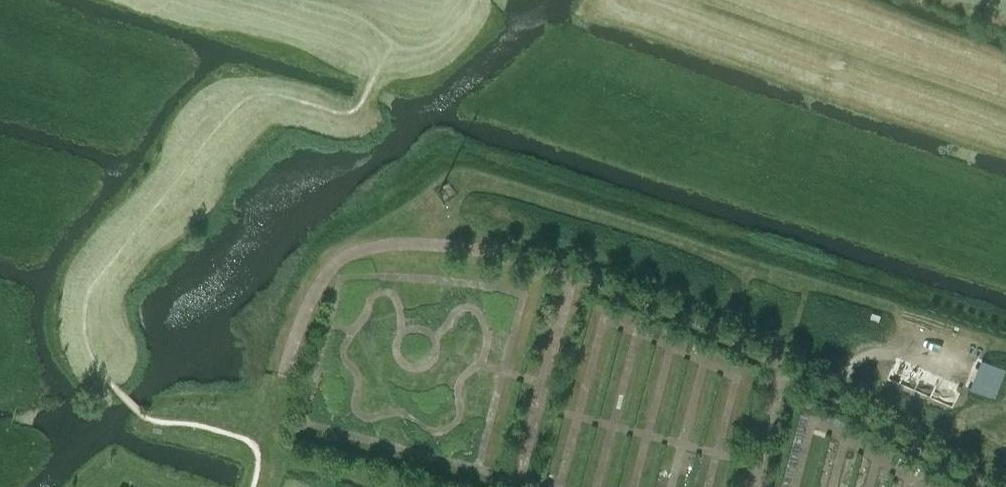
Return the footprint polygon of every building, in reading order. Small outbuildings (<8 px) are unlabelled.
[(981,364),(975,384),(998,391),(1004,371),(981,364)]
